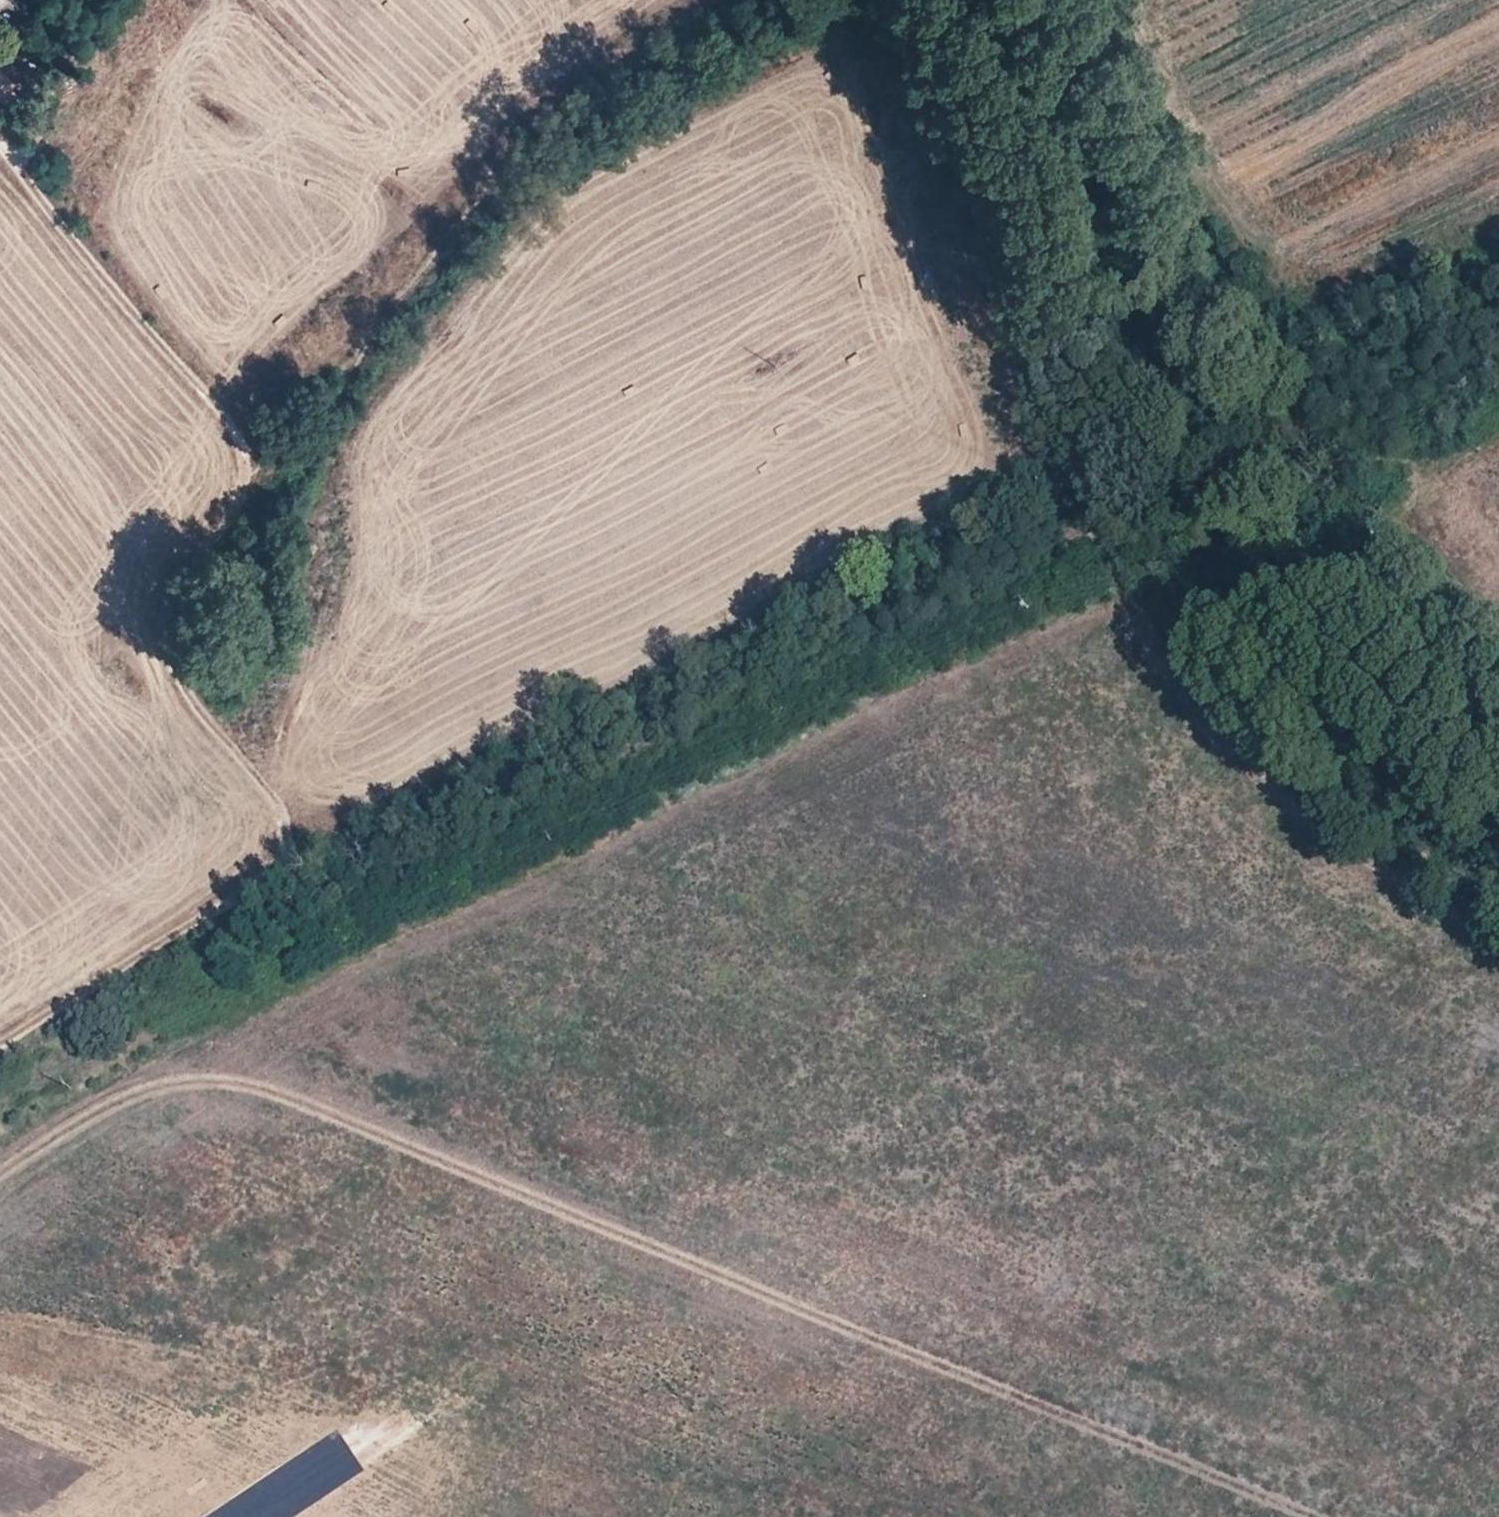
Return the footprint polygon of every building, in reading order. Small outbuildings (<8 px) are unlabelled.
[(17,1335),(20,1324),(0,1320),(0,1331),(17,1335)]
